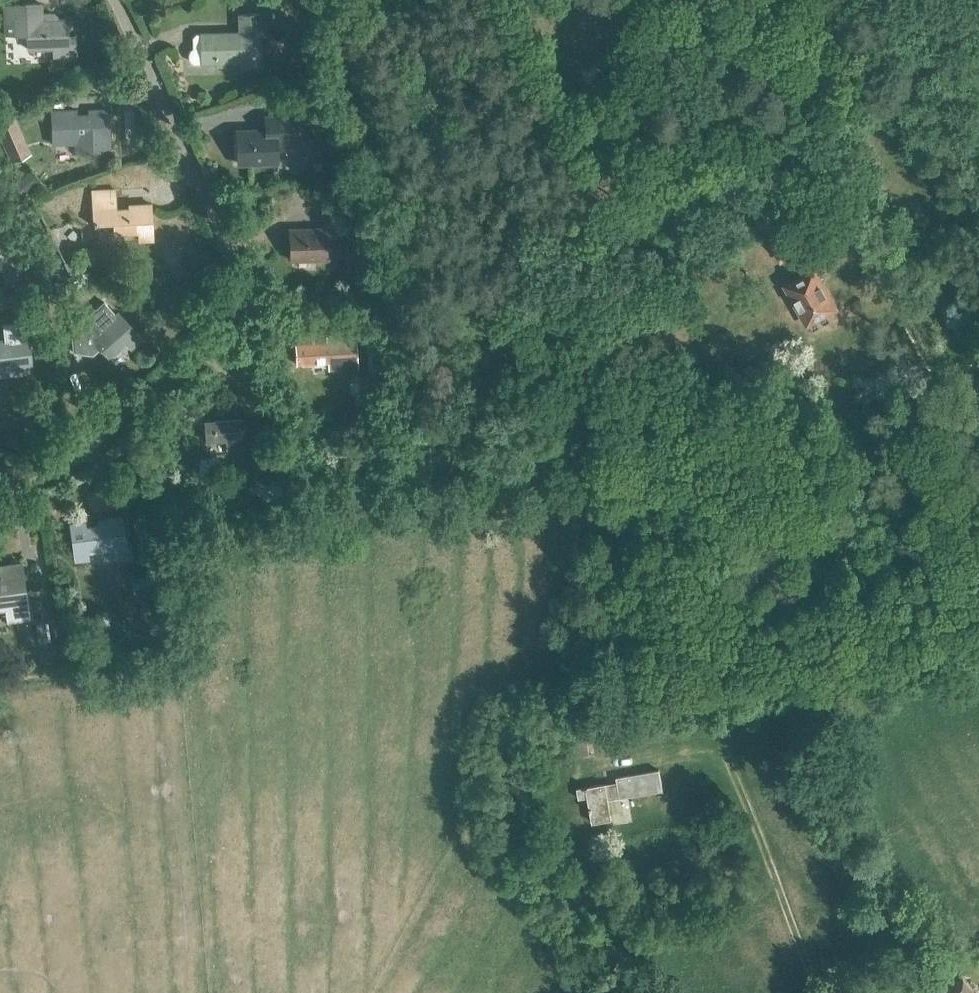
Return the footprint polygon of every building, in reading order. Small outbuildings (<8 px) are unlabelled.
[(54,13),(42,14),(42,4),(15,5),(6,5),(6,22),(16,22),(16,35),(28,34),(29,49),(49,48),(50,60),(76,59),(75,36),(68,37),(68,19),(57,19),(57,16),(54,13)] [(240,68),(261,68),(260,14),(239,15),(239,32),(195,33),(191,37),(192,48),(189,50),(188,54),(188,58),(189,61),(192,64),(240,63),(240,68)] [(93,149),(110,148),(108,109),(97,109),(97,115),(77,116),(77,110),(53,111),(52,111),(54,143),(73,143),(76,143),(76,146),(92,145),(93,149)] [(265,131),(235,132),(237,163),(277,161),(276,141),(296,141),(295,115),(264,116),(265,131)] [(151,203),(116,205),(115,189),(92,191),(93,220),(113,218),(114,233),(139,232),(139,240),(153,239),(151,203)] [(288,228),(289,261),(330,260),(329,226),(288,228)] [(773,245),(781,259),(803,247),(795,233),(773,245)] [(786,284),(808,323),(837,306),(815,268),(786,284)] [(118,312),(115,315),(104,302),(81,323),(72,324),(72,323),(71,323),(74,352),(75,352),(75,351),(88,350),(93,355),(101,347),(109,355),(125,341),(130,347),(141,338),(118,312)] [(32,372),(27,323),(2,325),(4,342),(0,343),(0,375),(32,372)] [(330,367),(349,366),(347,336),(336,337),(337,342),(295,344),(296,364),(329,362),(330,367)] [(226,450),(244,449),(242,420),(204,423),(206,442),(226,440),(226,450)] [(113,550),(127,548),(123,517),(107,520),(108,524),(86,527),(85,521),(71,523),(76,561),(89,559),(88,548),(112,544),(113,550)] [(24,593),(20,565),(0,568),(0,606),(10,604),(12,616),(31,613),(32,619),(47,617),(43,590),(28,592),(28,593),(24,593)] [(623,815),(620,796),(662,788),(659,768),(616,775),(617,779),(577,787),(579,796),(588,795),(592,820),(623,815)] [(960,972),(938,992),(978,992),(978,991),(960,972)]
